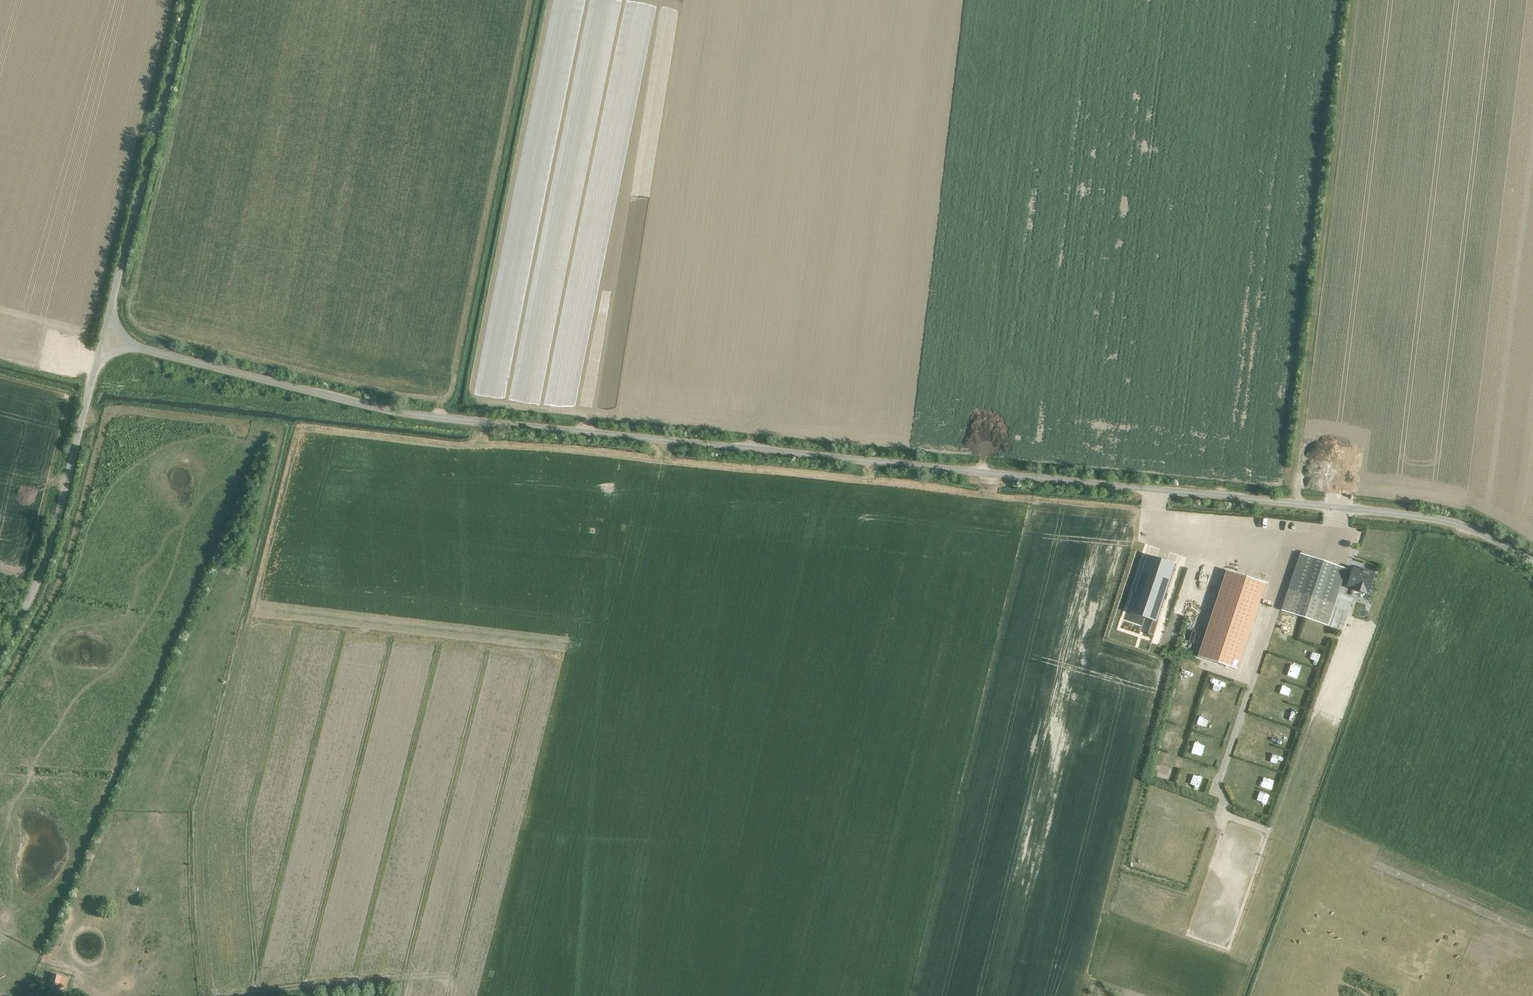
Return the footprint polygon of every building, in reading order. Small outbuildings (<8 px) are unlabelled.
[(1287,592),(1281,611),(1333,628),(1332,630),(1341,633),(1352,600),(1337,595),(1346,569),(1300,553),(1287,592)] [(1128,610),(1127,612),(1152,620),(1157,622),(1176,564),(1147,555),(1128,610)] [(1368,593),(1375,573),(1366,570),(1365,572),(1352,568),(1346,586),(1368,593)] [(1198,657),(1237,670),(1265,584),(1227,571),(1198,657)] [(48,983),(58,986),(61,976),(51,974),(48,983)]
